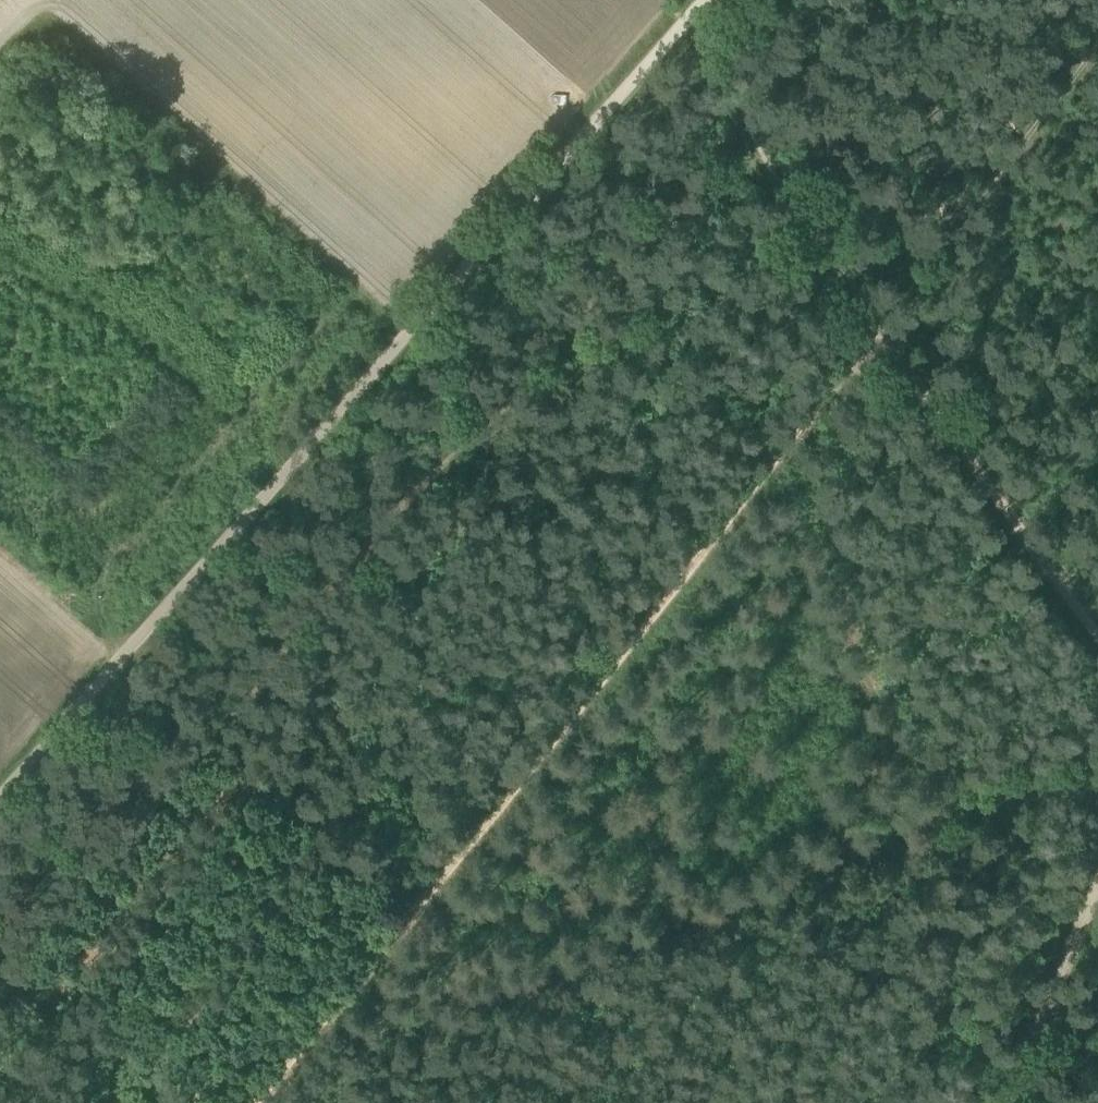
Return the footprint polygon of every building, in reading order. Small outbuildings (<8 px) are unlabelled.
[(554,92),(551,95),(551,99),(554,102),(567,103),(568,94),(554,92)]
